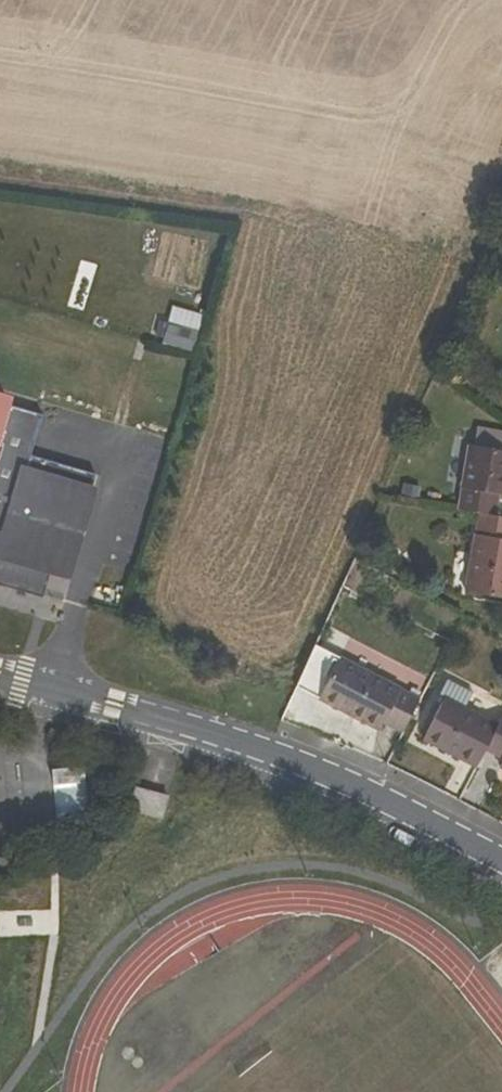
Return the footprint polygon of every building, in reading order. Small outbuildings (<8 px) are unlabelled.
[(203,314),(172,307),(162,343),(193,351),(203,314)] [(0,395),(0,586),(43,598),(44,594),(67,601),(103,477),(32,457),(44,416),(11,406),(13,399),(0,395)] [(460,449),(478,452),(481,439),(462,436),(460,449)] [(501,482),(501,442),(481,439),(478,452),(460,449),(450,499),(472,503),(490,506),(494,483),(501,485),(501,482)] [(460,580),(501,588),(501,509),(490,506),(472,503),(460,580)] [(365,735),(369,727),(392,738),(409,704),(328,662),(306,704),(365,735)] [(430,700),(407,744),(462,773),(471,756),(485,729),(430,700)] [(490,719),(485,729),(471,756),(490,766),(486,774),(501,782),(501,725),(490,719)] [(136,789),(129,812),(163,820),(169,797),(136,789)]
